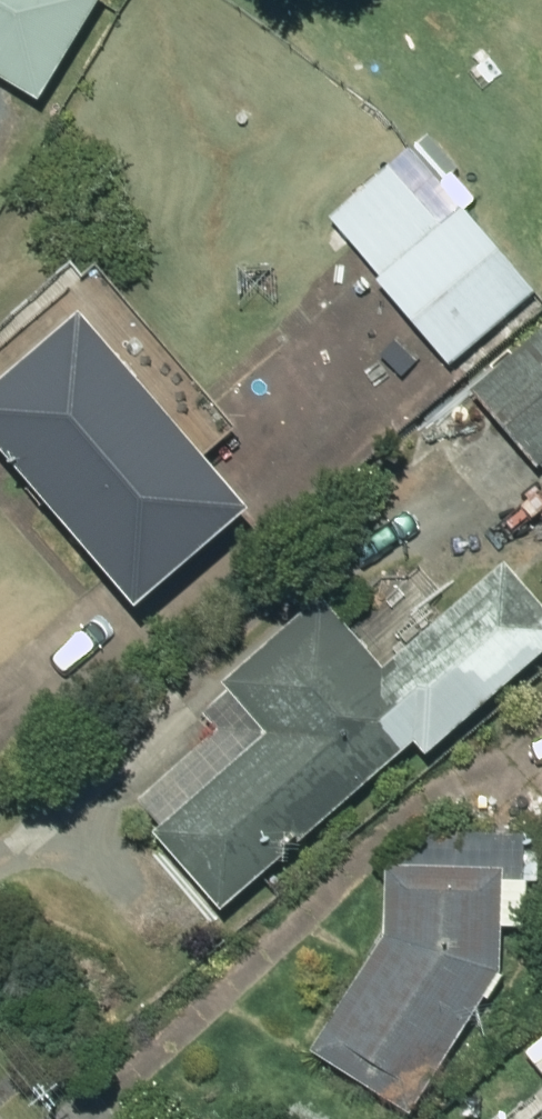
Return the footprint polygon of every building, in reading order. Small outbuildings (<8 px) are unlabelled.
[(52,90),(107,0),(0,0),(0,57),(52,90)] [(341,211),(390,267),(384,271),(458,357),(541,285),(541,280),(473,200),(488,187),(438,127),(341,211)] [(158,592),(272,495),(103,298),(0,387),(0,408),(158,592)] [(481,379),(541,453),(541,330),(481,379)] [(284,726),(168,823),(236,899),(428,731),(440,744),(541,655),(541,577),(521,552),(396,658),(335,586),(234,672),(284,726)] [(397,926),(326,1042),(427,1104),(511,965),(514,861),(399,856),(397,926)] [(541,982),(541,965),(534,972),(541,982)] [(534,1045),(541,1055),(541,1038),(534,1045)]
